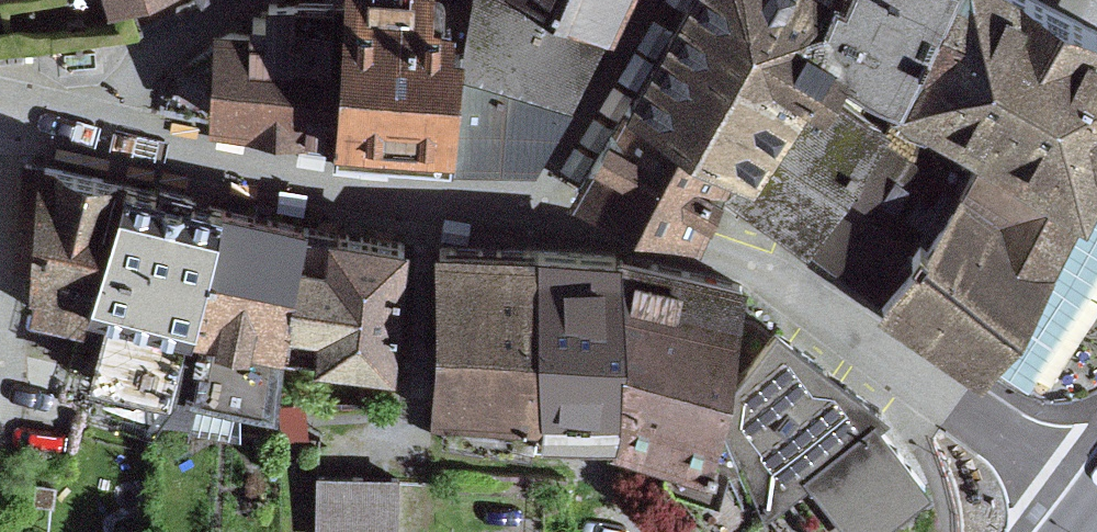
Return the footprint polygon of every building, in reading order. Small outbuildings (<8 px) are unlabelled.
[(214,11),(212,111),(336,126),(343,0),(267,0),(267,2),(249,2),(249,14),(214,11)] [(336,126),(453,135),(462,41),(466,5),(453,5),(453,0),(343,0),(336,126)] [(553,0),(467,0),(466,5),(462,41),(575,75),(606,22),(553,0)] [(611,12),(616,0),(583,0),(611,12)] [(624,81),(737,142),(752,152),(812,67),(825,76),(848,40),(856,26),(812,2),(813,0),(672,0),(624,81)] [(881,139),(809,242),(982,366),(1026,295),(1086,194),(1096,169),(1096,4),(1089,0),(937,0),(904,69),(900,89),(982,143),(954,191),(881,139)] [(812,2),(856,26),(848,40),(904,69),(937,0),(813,0),(812,2)] [(575,75),(462,41),(453,135),(537,148),(575,75)] [(891,126),(825,76),(812,67),(752,152),(732,179),(809,242),(881,139),(891,126)] [(624,81),(570,176),(699,220),(737,142),(624,81)] [(89,287),(123,160),(24,147),(12,257),(31,259),(27,280),(35,280),(31,305),(83,315),(89,287)] [(224,185),(123,160),(89,287),(108,294),(87,362),(170,383),(172,376),(224,185)] [(308,206),(224,185),(172,376),(181,379),(162,421),(227,441),(239,393),(277,401),(282,339),(308,206)] [(410,220),(308,206),(282,339),(395,351),(410,220)] [(545,225),(435,222),(435,395),(451,396),(446,436),(532,455),(534,438),(538,400),(543,401),(545,225)] [(621,232),(545,225),(543,401),(538,400),(534,438),(613,440),(613,428),(620,403),(625,309),(621,232)] [(750,260),(621,232),(625,309),(620,403),(613,428),(667,442),(711,450),(728,366),(750,260)] [(779,318),(728,366),(711,450),(667,442),(663,459),(725,531),(729,531),(764,500),(787,485),(825,531),(858,531),(932,472),(779,318)] [(304,399),(280,402),(284,435),(308,432),(304,399)] [(317,468),(316,531),(398,531),(399,469),(317,468)]
